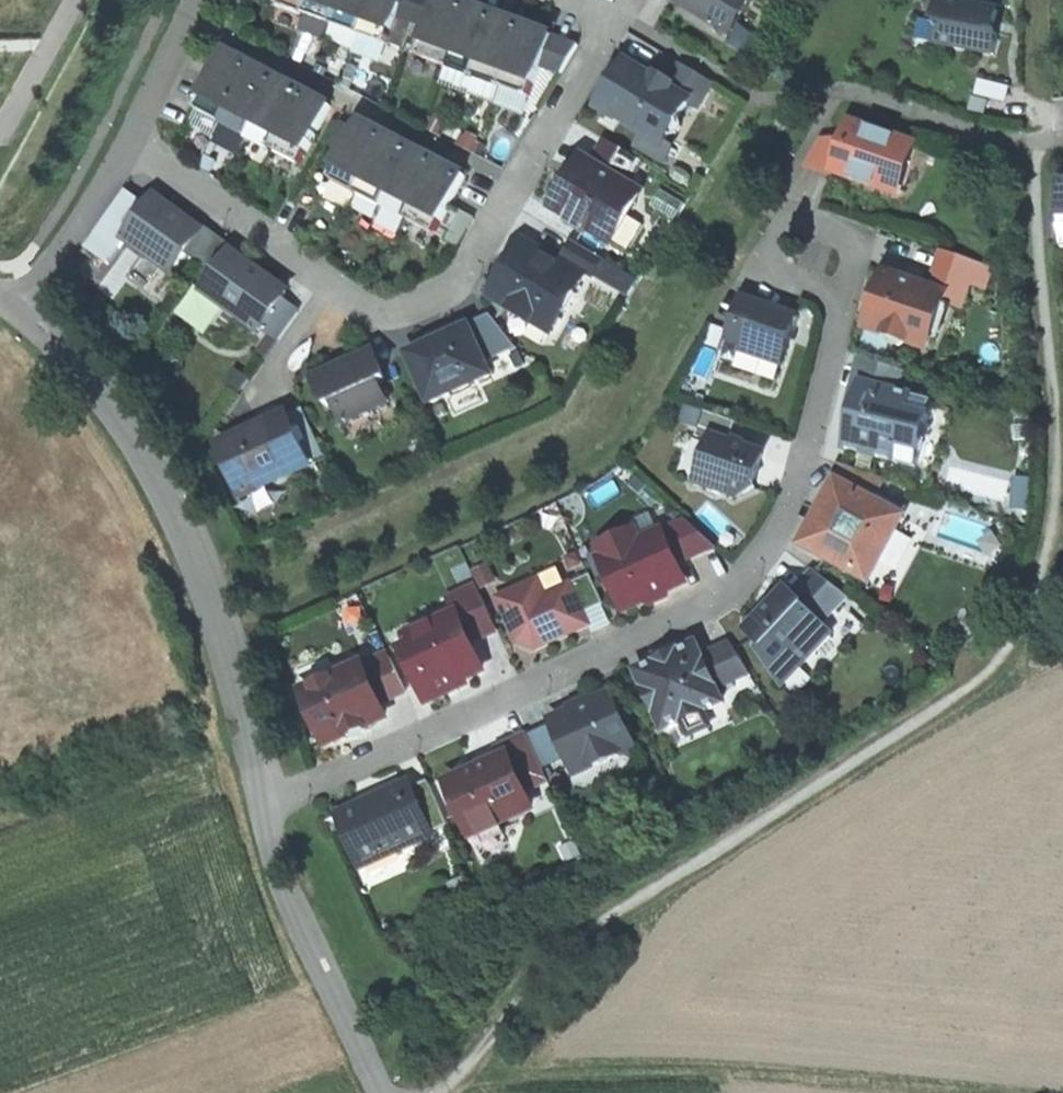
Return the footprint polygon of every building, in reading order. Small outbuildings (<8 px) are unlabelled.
[(277,6),(306,17),(312,0),(280,0),(277,6)] [(306,17),(333,26),(342,0),(312,0),(306,17)] [(333,26),(361,36),(374,0),(342,0),(333,26)] [(361,36),(388,47),(399,18),(405,0),(374,0),(361,36)] [(399,18),(414,23),(423,0),(405,0),(399,18)] [(414,23),(430,29),(440,0),(423,0),(414,23)] [(430,29),(419,58),(448,68),(470,7),(451,0),(440,0),(430,29)] [(733,35),(754,0),(674,0),(733,35)] [(940,25),(936,45),(994,56),(998,35),(994,34),(998,13),(939,1),(935,24),(940,25)] [(498,17),(470,7),(448,68),(475,78),(498,17)] [(498,17),(475,78),(502,88),(525,27),(498,17)] [(525,27),(502,88),(531,99),(542,68),(554,38),(525,27)] [(554,38),(542,68),(563,76),(574,46),(554,38)] [(227,53),(197,111),(224,125),(254,67),(227,53)] [(600,109),(664,147),(671,136),(678,136),(682,129),(680,120),(690,104),(691,102),(676,93),(671,91),(673,88),(659,80),(657,82),(627,64),(600,109)] [(679,87),(676,93),(691,102),(690,104),(698,109),(713,84),(683,66),(673,83),(679,87)] [(280,81),(254,67),(224,125),(250,138),(280,81)] [(305,94),(280,81),(250,138),(275,152),(305,94)] [(332,108),(305,94),(275,152),(302,166),(332,108)] [(388,137),(361,123),(331,182),(358,195),(388,137)] [(914,148),(852,126),(847,142),(836,173),(898,195),(914,148)] [(414,150),(388,137),(358,195),(384,208),(414,150)] [(621,183),(636,159),(608,142),(594,167),(621,183)] [(836,173),(847,142),(819,145),(809,161),(836,173)] [(439,164),(414,150),(384,208),(409,221),(439,164)] [(202,165),(214,172),(218,164),(207,158),(202,165)] [(636,159),(621,183),(630,189),(645,164),(636,159)] [(585,161),(556,209),(571,219),(569,223),(585,233),(588,229),(609,241),(638,194),(630,189),(621,183),(594,167),(585,161)] [(439,164),(409,221),(436,236),(466,178),(439,164)] [(125,240),(147,209),(125,193),(96,234),(120,250),(127,241),(125,240)] [(125,240),(127,241),(172,274),(202,232),(155,198),(147,209),(125,240)] [(447,241),(460,248),(474,220),(461,214),(447,241)] [(575,243),(565,260),(594,279),(595,277),(605,262),(575,243)] [(525,247),(495,297),(513,307),(510,313),(531,326),(534,320),(552,331),(564,311),(567,313),(577,297),(574,295),(582,280),(525,247)] [(233,255),(206,293),(261,332),(263,329),(282,302),(288,294),(233,255)] [(605,262),(595,277),(625,295),(634,280),(605,262)] [(887,277),(869,328),(928,349),(946,297),(887,277)] [(745,301),(731,341),(746,346),(743,354),(765,361),(768,354),(784,360),(798,320),(745,301)] [(282,302),(263,329),(280,342),(300,315),(282,302)] [(518,349),(492,318),(469,328),(486,364),(518,349)] [(469,328),(409,356),(432,405),(492,376),(486,364),(469,328)] [(374,355),(316,382),(328,407),(336,404),(345,423),(388,403),(379,385),(387,381),(374,355)] [(904,373),(862,358),(852,393),(860,395),(863,385),(898,394),(904,373)] [(863,385),(860,395),(846,451),(918,469),(935,404),(898,394),(863,385)] [(304,412),(287,420),(308,465),(325,457),(304,412)] [(308,465),(287,420),(286,418),(222,448),(244,495),(308,466),(308,465)] [(700,480),(733,491),(737,499),(757,489),(754,483),(764,456),(714,439),(700,480)] [(855,512),(874,477),(840,465),(823,495),(830,499),(855,512)] [(887,482),(874,477),(855,512),(830,499),(804,547),(870,583),(904,520),(902,519),(907,508),(880,494),(887,482)] [(678,566),(716,548),(687,522),(663,534),(678,566)] [(631,609),(686,583),(678,566),(663,534),(641,545),(636,534),(614,544),(619,554),(608,559),(616,574),(611,577),(608,584),(612,593),(619,595),(623,593),(631,609)] [(484,587),(500,581),(494,563),(478,569),(484,587)] [(814,572),(792,595),(807,608),(805,611),(823,627),(849,599),(814,572)] [(591,576),(571,586),(586,616),(605,606),(591,576)] [(519,645),(526,641),(534,644),(538,653),(591,627),(586,616),(571,586),(540,600),(532,584),(498,601),(519,645)] [(478,589),(449,602),(456,617),(458,616),(470,644),(499,631),(478,589)] [(766,648),(762,653),(781,682),(796,664),(802,670),(833,636),(823,627),(805,611),(807,608),(792,595),(786,589),(747,632),(766,648)] [(409,670),(415,673),(428,701),(465,685),(464,681),(483,672),(470,644),(458,616),(456,617),(413,636),(417,645),(405,650),(407,654),(404,660),(409,670)] [(718,690),(704,658),(698,645),(638,672),(665,732),(725,705),(718,690)] [(752,675),(731,645),(704,658),(718,690),(752,675)] [(391,648),(370,658),(391,699),(405,692),(398,677),(404,673),(391,648)] [(312,718),(317,720),(329,746),(386,720),(362,667),(305,694),(307,699),(306,703),(306,707),(307,712),(309,715),(312,718)] [(579,757),(585,770),(596,765),(602,765),(612,760),(618,754),(634,747),(611,698),(555,724),(572,761),(579,757)] [(508,758),(450,786),(460,807),(458,810),(457,814),(457,818),(460,820),(463,823),(467,824),(483,857),(509,844),(500,825),(533,810),(508,758)] [(429,783),(412,791),(432,835),(450,827),(429,783)] [(409,786),(340,817),(363,868),(432,836),(432,835),(412,791),(409,786)] [(382,995),(375,998),(383,1015),(391,1012),(382,995)]
